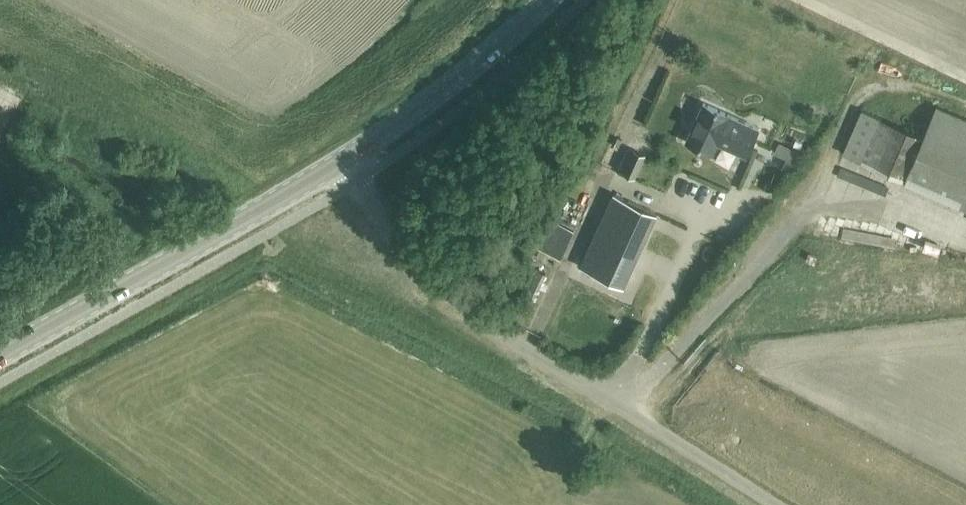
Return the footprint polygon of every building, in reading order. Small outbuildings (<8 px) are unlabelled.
[(702,103),(684,142),(711,154),(716,143),(745,156),(757,129),(702,103)] [(965,203),(965,119),(937,107),(922,140),(880,121),(881,118),(863,110),(844,153),(862,162),(864,158),(965,203)] [(637,176),(644,156),(645,157),(648,148),(633,143),(630,151),(631,151),(623,171),(637,176)] [(614,193),(581,266),(624,286),(657,213),(614,193)] [(546,244),(567,253),(580,224),(560,215),(546,244)]
